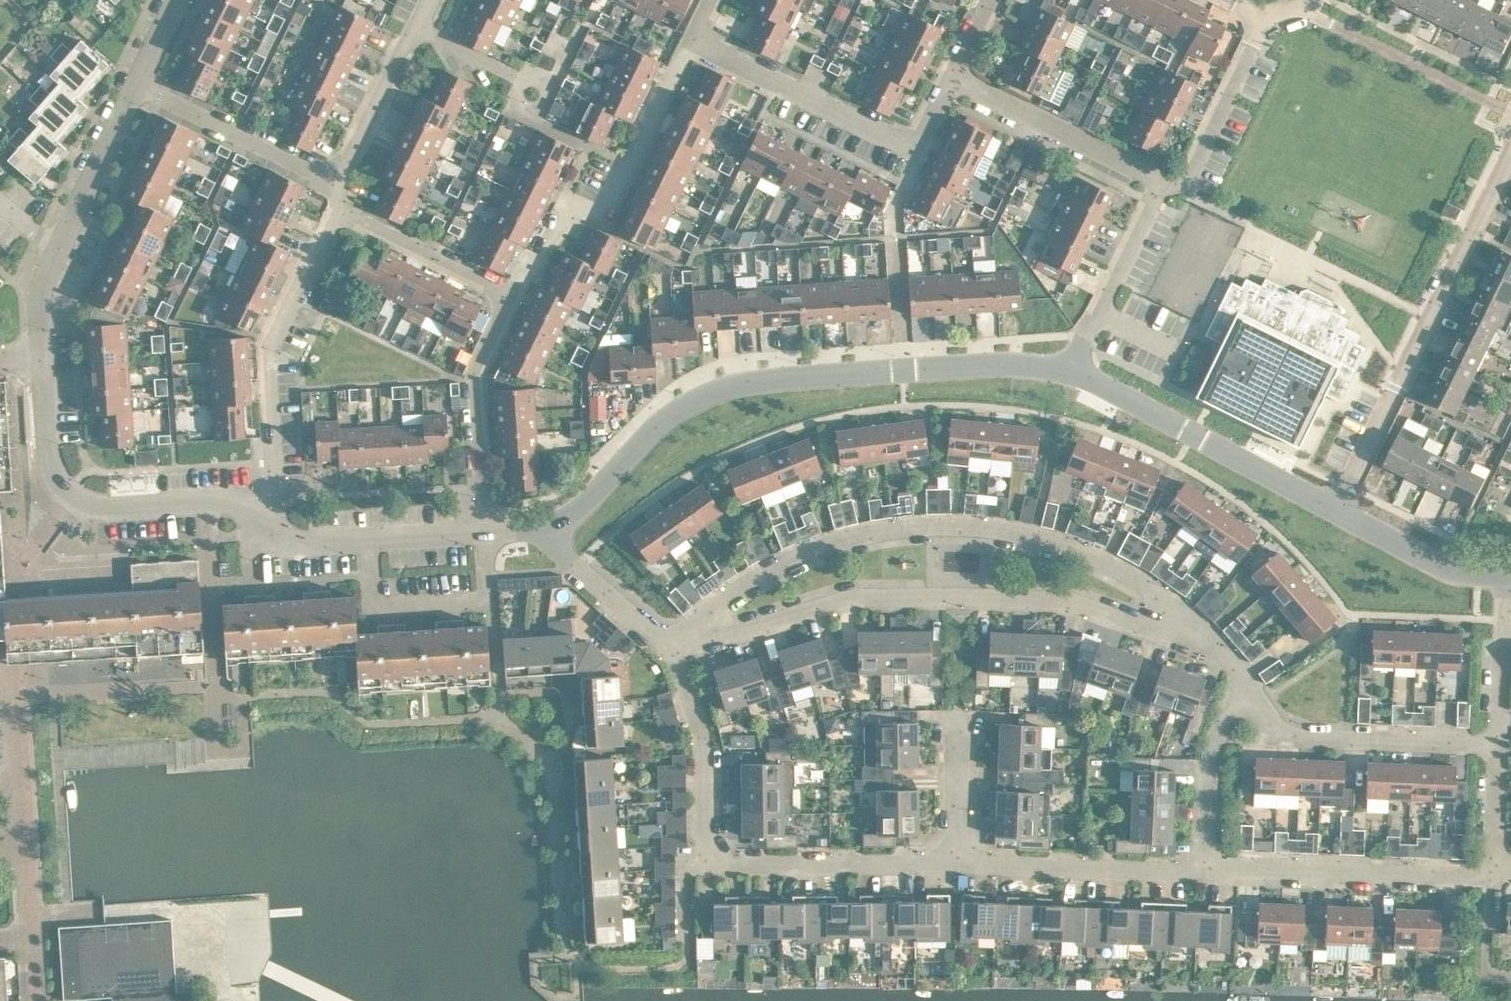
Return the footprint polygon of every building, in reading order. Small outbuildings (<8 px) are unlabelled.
[(206,12),(240,28),(250,9),(231,0),(211,0),(206,12)] [(250,9),(254,0),(231,0),(250,9)] [(343,6),(362,15),(367,6),(354,0),(346,0),(343,6)] [(476,8),(503,21),(502,22),(510,26),(520,5),(509,0),(480,0),(476,8)] [(566,7),(574,11),(579,0),(569,0),(566,7)] [(637,9),(642,0),(619,0),(637,9)] [(657,19),(666,0),(642,0),(637,9),(657,19)] [(657,19),(677,29),(691,0),(666,0),(657,19)] [(763,14),(764,13),(790,27),(800,7),(785,0),(761,0),(755,11),(763,14)] [(851,8),(855,0),(854,0),(841,0),(839,3),(851,8)] [(1041,7),(1049,10),(1054,0),(1044,0),(1041,7)] [(1134,15),(1141,0),(1117,0),(1115,5),(1134,15)] [(1153,24),(1165,0),(1141,0),(1134,15),(1153,24)] [(1173,34),(1189,0),(1165,0),(1153,24),(1173,34)] [(1191,43),(1192,44),(1205,17),(1207,17),(1210,10),(1190,0),(1189,0),(1173,34),(1191,43)] [(1417,10),(1422,0),(1397,0),(1417,10)] [(1439,21),(1449,0),(1422,0),(1417,10),(1439,21)] [(1460,31),(1475,2),(1470,0),(1449,0),(1439,21),(1460,31)] [(1482,42),(1496,13),(1491,10),(1479,4),(1481,0),(1470,0),(1475,2),(1460,31),(1482,42)] [(1482,42),(1504,53),(1510,39),(1510,20),(1500,15),(1505,4),(1497,0),(1496,0),(1491,10),(1496,13),(1482,42)] [(301,1),(297,9),(309,14),(313,6),(301,1)] [(856,11),(868,17),(872,9),(860,3),(856,11)] [(340,4),(330,25),(365,41),(375,21),(367,17),(362,15),(343,6),(340,4)] [(372,6),(367,17),(375,21),(380,10),(372,6)] [(1075,17),(1083,21),(1089,9),(1081,6),(1075,17)] [(1041,7),(1031,27),(1065,44),(1075,23),(1049,10),(1041,7)] [(503,21),(476,8),(460,40),(487,53),(502,22),(503,21)] [(1089,9),(1083,21),(1091,25),(1096,13),(1089,9)] [(548,10),(544,17),(556,23),(560,15),(548,10)] [(382,11),(377,22),(385,26),(391,15),(382,11)] [(597,23),(605,26),(610,15),(603,11),(597,23)] [(898,32),(932,48),(942,28),(934,24),(908,11),(898,32)] [(206,12),(196,31),(230,48),(240,28),(206,12)] [(275,12),(271,20),(282,25),(286,18),(275,12)] [(764,13),(763,14),(748,45),(775,58),(790,27),(764,13)] [(940,13),(934,24),(942,28),(948,16),(940,13)] [(834,14),(830,22),(841,28),(845,20),(834,14)] [(610,15),(605,26),(612,30),(618,19),(610,15)] [(556,23),(544,17),(540,25),(552,31),(556,23)] [(1192,44),(1191,43),(1187,51),(1209,61),(1226,27),(1207,17),(1205,17),(1192,44)] [(282,25),(271,20),(267,27),(279,33),(282,25)] [(292,20),(288,28),(299,34),(303,26),(292,20)] [(841,28),(830,22),(826,30),(838,35),(841,28)] [(851,23),(847,30),(858,36),(862,28),(851,23)] [(330,25),(321,44),(355,61),(365,41),(330,25)] [(1114,36),(1122,40),(1127,28),(1120,25),(1114,36)] [(1021,47),(1028,51),(1029,50),(1055,63),(1065,44),(1031,27),(1021,47)] [(299,34),(288,28),(284,36),(295,41),(299,34)] [(1127,28),(1122,40),(1130,44),(1135,32),(1127,28)] [(858,36),(847,30),(843,38),(854,44),(858,36)] [(186,52),(193,55),(194,54),(221,67),(230,48),(196,31),(186,52)] [(898,32),(888,51),(922,68),(932,48),(898,32)] [(639,36),(633,47),(641,51),(646,39),(639,36)] [(531,45),(542,50),(546,43),(535,37),(531,45)] [(46,38),(40,45),(51,55),(57,48),(46,38)] [(63,42),(57,48),(94,81),(110,63),(82,39),(72,50),(63,42)] [(585,39),(581,47),(593,52),(596,45),(585,39)] [(654,43),(646,39),(641,51),(649,55),(654,43)] [(321,44),(311,63),(346,80),(355,61),(321,44)] [(627,44),(617,64),(651,81),(661,61),(649,55),(641,51),(633,47),(627,44)] [(1153,55),(1161,59),(1166,48),(1159,44),(1153,55)] [(593,52),(581,47),(577,54),(589,60),(593,52)] [(51,74),(60,82),(79,98),(80,98),(94,81),(57,48),(51,55),(60,63),(51,74)] [(1166,48),(1161,59),(1168,63),(1174,51),(1166,48)] [(1029,50),(1028,51),(1013,82),(1040,95),(1055,63),(1029,50)] [(256,51),(252,58),(263,64),(267,56),(256,51)] [(888,51),(878,70),(905,83),(905,85),(912,88),(922,68),(888,51)] [(1099,51),(1095,59),(1107,65),(1111,57),(1099,51)] [(537,62),(552,69),(557,59),(542,52),(537,62)] [(811,61),(822,67),(826,59),(815,53),(811,61)] [(194,54),(193,55),(178,86),(205,99),(221,67),(194,54)] [(263,64),(252,58),(248,66),(260,72),(263,64)] [(272,59),(269,67),(280,72),(284,65),(272,59)] [(1107,65),(1095,59),(1091,67),(1103,72),(1107,65)] [(1116,60),(1112,67),(1124,73),(1127,65),(1116,60)] [(832,61),(828,69),(839,75),(843,67),(832,61)] [(311,63),(302,83),(336,100),(346,80),(311,63)] [(617,64),(607,84),(642,101),(651,81),(617,64)] [(280,72),(269,67),(265,75),(276,80),(280,72)] [(710,67),(695,98),(694,99),(721,112),(737,80),(710,67)] [(1124,73),(1112,67),(1108,75),(1120,81),(1124,73)] [(1163,67),(1153,88),(1188,104),(1198,84),(1190,80),(1163,67)] [(446,69),(431,100),(430,101),(457,114),(473,82),(446,69)] [(1195,69),(1190,80),(1198,84),(1203,73),(1195,69)] [(905,83),(878,70),(863,102),(890,115),(905,85),(905,83)] [(566,77),(562,85),(574,90),(578,83),(566,77)] [(42,84),(36,91),(73,123),(89,106),(80,98),(79,98),(60,82),(51,92),(42,84)] [(292,103),(299,107),(300,106),(326,119),(336,100),(302,83),(292,103)] [(607,84),(598,102),(598,103),(617,113),(617,114),(632,121),(642,101),(607,84)] [(574,90),(562,85),(559,92),(570,98),(574,90)] [(1153,88),(1144,107),(1171,120),(1170,121),(1178,125),(1188,104),(1153,88)] [(233,97),(244,103),(248,95),(237,89),(233,97)] [(1076,98),(1087,104),(1091,96),(1080,90),(1076,98)] [(30,117),(39,124),(58,140),(73,123),(36,91),(30,97),(39,106),(30,117)] [(687,94),(677,115),(712,131),(721,112),(694,99),(695,98),(687,94)] [(423,96),(413,116),(447,133),(457,114),(430,101),(431,100),(423,96)] [(555,99),(550,110),(562,116),(567,105),(555,99)] [(598,103),(598,102),(591,99),(575,131),(601,144),(617,114),(617,113),(598,103)] [(1097,99),(1093,107),(1104,112),(1108,104),(1097,99)] [(300,106),(299,107),(284,138),(311,151),(326,119),(300,106)] [(485,114),(497,119),(500,111),(489,106),(485,114)] [(1171,120),(1144,107),(1128,139),(1155,152),(1170,121),(1171,120)] [(506,114),(502,122),(513,128),(517,120),(506,114)] [(677,115),(668,134),(702,151),(712,131),(677,115)] [(746,115),(742,123),(753,128),(757,121),(746,115)] [(165,116),(155,137),(190,154),(200,133),(165,116)] [(413,116),(403,136),(438,153),(447,133),(413,116)] [(958,117),(948,137),(983,154),(993,134),(958,117)] [(753,128),(742,123),(738,130),(750,136),(753,128)] [(21,126),(15,133),(52,165),(67,148),(58,140),(39,124),(30,134),(21,126)] [(7,128),(3,133),(9,139),(14,134),(7,128)] [(540,130),(530,150),(565,167),(575,147),(540,130)] [(741,165),(762,175),(779,141),(758,131),(741,165)] [(52,165),(15,133),(14,134),(9,139),(9,140),(18,148),(9,159),(36,183),(52,165)] [(668,134),(658,153),(692,170),(702,151),(668,134)] [(403,136),(394,155),(428,172),(438,153),(403,136)] [(155,137),(146,156),(180,173),(190,154),(155,137)] [(474,137),(470,144),(481,150),(485,142),(474,137)] [(948,137),(939,157),(973,174),(983,154),(948,137)] [(762,175),(781,185),(798,151),(779,141),(762,175)] [(217,151),(228,157),(232,149),(221,144),(217,151)] [(481,150),(470,144),(466,152),(478,158),(481,150)] [(491,145),(487,153),(498,158),(502,151),(491,145)] [(1012,153),(1023,158),(1027,150),(1015,145),(1012,153)] [(530,150),(521,169),(555,186),(565,167),(530,150)] [(781,185),(801,194),(817,160),(798,151),(781,185)] [(234,160),(245,165),(249,157),(238,152),(234,160)] [(498,158),(487,153),(483,161),(494,166),(498,158)] [(658,153),(649,173),(683,190),(692,170),(658,153)] [(727,153),(723,161),(734,167),(738,159),(727,153)] [(1032,153),(1028,161),(1040,166),(1044,159),(1032,153)] [(384,176),(391,179),(392,178),(419,192),(428,172),(394,155),(384,176)] [(146,156),(136,176),(171,192),(180,173),(146,156)] [(939,157),(929,176),(956,189),(956,190),(963,194),(973,174),(939,157)] [(801,194),(820,204),(837,170),(817,160),(801,194)] [(734,167),(723,161),(719,169),(730,174),(734,167)] [(1027,164),(1022,174),(1035,180),(1040,170),(1027,164)] [(270,168),(260,188),(294,205),(305,185),(270,168)] [(521,169),(511,189),(546,206),(555,186),(521,169)] [(837,170),(820,204),(840,214),(848,199),(847,198),(856,179),(855,179),(837,170)] [(859,171),(855,179),(856,179),(847,198),(848,199),(879,214),(892,187),(859,171)] [(649,173),(639,192),(673,209),(683,190),(649,173)] [(455,175),(451,183),(462,189),(466,181),(455,175)] [(127,195),(142,203),(142,202),(161,212),(161,211),(171,192),(136,176),(127,195)] [(205,176),(201,183),(213,189),(216,181),(205,176)] [(956,189),(929,176),(914,208),(941,221),(952,198),(956,190),(956,189)] [(1079,176),(1069,196),(1103,213),(1113,193),(1079,176)] [(1000,177),(996,185),(1007,190),(1011,183),(1000,177)] [(392,178),(391,179),(376,210),(403,223),(419,192),(392,178)] [(213,189),(201,183),(197,191),(209,197),(213,189)] [(462,189),(451,183),(447,191),(458,197),(462,189)] [(222,184),(218,192),(230,197),(233,190),(222,184)] [(471,184),(468,192),(479,197),(483,189),(471,184)] [(1007,190),(996,185),(992,192),(1004,198),(1007,190)] [(1017,185),(1013,193),(1024,198),(1028,191),(1017,185)] [(260,188),(251,208),(285,225),(294,205),(260,188)] [(511,189),(502,208),(536,225),(546,206),(511,189)] [(230,197),(218,192),(214,199),(226,205),(230,197)] [(479,197),(468,192),(464,199),(475,205),(479,197)] [(639,192),(630,211),(664,228),(673,209),(639,192)] [(708,192),(704,200),(715,205),(719,198),(708,192)] [(1024,198),(1013,193),(1009,201),(1020,206),(1024,198)] [(1069,196),(1059,216),(1093,232),(1103,213),(1069,196)] [(952,198),(941,221),(951,226),(957,225),(966,205),(952,198)] [(715,205),(704,200),(700,207),(711,213),(715,205)] [(142,203),(132,222),(167,239),(176,219),(161,211),(161,212),(142,202),(142,203)] [(1443,212),(1458,219),(1463,209),(1448,202),(1443,212)] [(982,213),(993,218),(997,211),(986,205),(982,213)] [(241,228),(256,235),(275,244),(276,243),(285,225),(251,208),(241,228)] [(502,208),(492,228),(519,241),(518,242),(526,246),(536,225),(502,208)] [(664,228),(630,211),(619,232),(654,249),(664,228)] [(432,222),(443,228),(447,220),(436,214),(432,222)] [(1059,216),(1050,235),(1084,252),(1093,232),(1059,216)] [(821,231),(829,234),(835,223),(827,219),(821,231)] [(132,222),(123,241),(157,258),(167,239),(132,222)] [(201,222),(197,230),(209,235),(212,227),(201,222)] [(449,230),(460,236),(464,228),(452,222),(449,230)] [(772,234),(779,238),(785,226),(777,222),(772,234)] [(835,223),(829,234),(837,238),(843,227),(835,223)] [(722,237),(730,241),(735,230),(728,226),(722,237)] [(785,226),(779,238),(787,242),(793,230),(785,226)] [(597,227),(582,258),(581,259),(600,269),(600,270),(607,273),(623,241),(597,227)] [(519,241),(492,228),(476,259),(503,273),(518,242),(519,241)] [(209,235),(197,230),(193,237),(205,243),(209,235)] [(218,230),(214,238),(226,243),(229,236),(218,230)] [(735,230),(730,241),(737,245),(743,233),(735,230)] [(743,233),(737,245),(752,244),(758,230),(744,231),(743,233)] [(758,230),(752,244),(763,243),(767,234),(758,230)] [(688,231),(685,238),(696,244),(700,236),(688,231)] [(229,236),(226,243),(235,248),(247,254),(251,245),(246,243),(247,240),(231,232),(229,236)] [(256,235),(251,245),(247,254),(281,271),(291,251),(276,243),(275,244),(256,235)] [(973,248),(972,235),(964,236),(965,249),(973,248)] [(981,235),(972,235),(973,248),(982,247),(981,235)] [(1084,252),(1050,235),(1039,255),(1066,268),(1060,280),(1068,284),(1084,252)] [(226,243),(214,238),(210,246),(222,251),(226,243)] [(696,244),(685,238),(681,246),(692,252),(696,244)] [(930,251),(929,238),(921,239),(921,251),(930,251)] [(938,238),(929,238),(930,251),(939,250),(938,238)] [(123,241),(113,260),(147,277),(157,258),(123,241)] [(872,242),(864,243),(864,255),(873,255),(872,242)] [(864,255),(864,243),(855,243),(856,256),(864,255)] [(821,258),(821,245),(812,246),(813,259),(821,258)] [(829,245),(821,245),(821,258),(830,258),(829,245)] [(1491,270),(1510,280),(1510,252),(1502,247),(1491,270)] [(778,261),(777,248),(769,249),(770,262),(778,261)] [(786,248),(777,248),(778,261),(787,260),(786,248)] [(367,294),(371,286),(370,286),(383,259),(382,258),(362,249),(345,283),(367,294)] [(742,250),(733,251),(734,264),(743,263),(742,250)] [(370,286),(371,286),(389,295),(406,261),(386,251),(382,258),(383,259),(370,286)] [(566,251),(556,271),(591,288),(600,270),(600,269),(581,259),(582,258),(566,251)] [(247,254),(237,273),(271,290),(281,271),(247,254)] [(645,266),(653,269),(659,258),(651,254),(645,266)] [(204,258),(199,269),(209,274),(215,263),(204,258)] [(659,258),(653,269),(661,273),(666,262),(659,258)] [(113,260),(104,280),(138,297),(147,277),(113,260)] [(182,261),(178,268),(190,274),(193,266),(182,261)] [(389,295),(408,305),(425,271),(406,261),(389,295)] [(1047,262),(1042,270),(1054,276),(1058,267),(1047,262)] [(617,267),(613,275),(625,281),(628,273),(617,267)] [(190,274),(178,268),(174,276),(186,282),(190,274)] [(700,268),(692,269),(692,282),(701,281),(700,268)] [(199,269),(195,277),(206,282),(210,275),(209,274),(199,269)] [(692,282),(692,269),(682,269),(684,282),(692,282)] [(1019,269),(996,271),(999,309),(1034,306),(1034,298),(1021,299),(1019,269)] [(1481,291),(1510,306),(1510,303),(1510,280),(1491,270),(1481,291)] [(408,305),(428,314),(445,280),(425,271),(408,305)] [(556,271),(547,289),(547,290),(573,303),(573,305),(581,308),(591,288),(556,271)] [(996,271),(975,272),(977,310),(999,309),(996,271)] [(975,272),(953,274),(956,312),(977,310),(975,272)] [(237,273),(228,293),(262,310),(271,290),(237,273)] [(953,274),(932,275),(934,313),(956,312),(953,274)] [(625,281),(613,275),(609,283),(621,288),(625,281)] [(934,313),(932,275),(909,277),(911,315),(934,313)] [(206,282),(195,277),(191,284),(203,290),(206,282)] [(1335,307),(1333,300),(1308,288),(1301,290),(1300,294),(1266,277),(1262,285),(1247,277),(1242,286),(1232,281),(1206,335),(1222,343),(1196,396),(1299,446),(1325,393),(1341,401),(1368,347),(1357,342),(1362,334),(1346,326),(1350,318),(1333,310),(1335,307)] [(889,278),(866,279),(868,318),(891,316),(889,278)] [(866,279),(844,281),(847,319),(868,318),(866,279)] [(138,297),(104,280),(94,300),(128,317),(138,297)] [(428,314),(446,323),(447,324),(461,297),(462,298),(465,290),(445,280),(428,314)] [(844,281),(823,282),(825,320),(847,319),(844,281)] [(823,282),(801,284),(804,322),(825,320),(823,282)] [(801,284),(780,285),(782,323),(804,322),(801,284)] [(540,285),(530,306),(564,323),(573,305),(573,303),(547,290),(547,289),(540,285)] [(780,285),(758,287),(761,325),(782,323),(780,285)] [(758,287),(737,288),(739,326),(761,325),(758,287)] [(737,288),(715,289),(718,327),(739,326),(737,288)] [(692,291),(694,315),(695,315),(696,329),(697,329),(718,327),(715,289),(692,291)] [(1481,291),(1470,313),(1499,327),(1510,306),(1481,291)] [(262,310),(228,293),(218,313),(219,314),(252,330),(262,310)] [(320,305),(328,309),(334,298),(326,294),(320,305)] [(447,324),(446,323),(442,331),(464,342),(481,307),(462,298),(461,297),(447,324)] [(163,299),(159,307),(171,313),(174,305),(163,299)] [(530,306),(520,325),(554,342),(564,323),(530,306)] [(171,313),(159,307),(155,315),(167,320),(171,313)] [(597,307),(594,315),(605,320),(609,313),(597,307)] [(1470,313),(1459,334),(1488,349),(1499,327),(1470,313)] [(219,314),(215,321),(218,326),(252,330),(219,314)] [(605,320),(594,315),(590,323),(601,328),(605,320)] [(694,315),(674,316),(676,354),(699,353),(697,329),(696,329),(695,315),(694,315)] [(364,327),(372,331),(377,319),(370,316),(364,327)] [(651,318),(652,342),(654,342),(654,356),(656,356),(676,354),(674,316),(651,318)] [(377,319),(372,331),(379,335),(385,323),(377,319)] [(88,324),(90,347),(128,345),(126,322),(88,324)] [(520,325),(510,345),(545,362),(554,342),(520,325)] [(421,328),(416,339),(424,342),(429,332),(421,328)] [(152,335),(153,343),(166,342),(165,334),(152,335)] [(1459,334),(1449,356),(1478,370),(1488,349),(1459,334)] [(403,346),(410,350),(416,339),(408,335),(403,346)] [(209,338),(211,361),(249,358),(247,336),(209,338)] [(416,339),(410,350),(418,354),(424,342),(416,339)] [(171,342),(172,350),(185,350),(184,341),(171,342)] [(166,342),(153,343),(153,352),(166,351),(166,342)] [(652,342),(632,343),(634,381),(657,380),(656,356),(654,356),(654,342),(652,342)] [(634,381),(632,343),(609,345),(611,370),(602,371),(603,383),(634,381)] [(90,347),(91,369),(129,366),(128,345),(90,347)] [(510,345),(495,376),(508,379),(512,371),(535,382),(545,362),(510,345)] [(579,345),(575,352),(586,358),(590,350),(579,345)] [(586,358),(575,352),(571,360),(583,366),(586,358)] [(1449,356),(1438,377),(1467,392),(1478,370),(1449,356)] [(211,361),(212,382),(250,380),(249,358),(211,361)] [(454,372),(462,375),(468,364),(460,360),(454,372)] [(91,369),(93,390),(131,388),(129,366),(91,369)] [(174,376),(174,385),(187,384),(187,376),(174,376)] [(495,376),(497,412),(535,409),(534,387),(508,388),(508,379),(495,376)] [(155,378),(156,386),(168,385),(168,377),(155,378)] [(1467,392),(1438,377),(1427,400),(1456,414),(1454,417),(1465,422),(1470,413),(1459,408),(1467,392)] [(212,382),(214,404),(243,402),(243,403),(252,402),(250,380),(212,382)] [(461,394),(460,389),(460,381),(451,382),(452,395),(461,394)] [(187,384),(174,385),(175,393),(188,393),(187,384)] [(410,384),(401,385),(402,398),(411,397),(410,384)] [(168,385),(156,386),(156,395),(169,394),(168,385)] [(402,398),(401,385),(393,385),(393,398),(402,398)] [(359,400),(358,387),(350,388),(350,401),(359,400)] [(367,387),(358,387),(359,400),(368,400),(367,387)] [(94,413),(103,413),(102,411),(132,409),(131,388),(93,390),(94,413)] [(302,391),(303,403),(311,403),(311,390),(302,391)] [(606,395),(591,396),(592,419),(607,418),(606,395)] [(359,400),(350,401),(351,413),(360,413),(359,400)] [(243,402),(214,404),(216,439),(246,437),(244,414),(243,403),(243,402)] [(102,411),(103,413),(105,447),(135,445),(132,409),(102,411)] [(497,412),(499,434),(537,431),(535,409),(497,412)] [(1422,423),(1431,427),(1436,416),(1428,412),(1422,423)] [(424,415),(424,423),(425,423),(427,453),(428,453),(450,451),(448,413),(424,415)] [(1436,416),(1431,427),(1440,431),(1445,421),(1436,416)] [(924,418),(901,421),(906,456),(928,453),(924,418)] [(948,452),(970,455),(974,420),(952,418),(948,452)] [(571,420),(571,428),(584,428),(584,419),(571,420)] [(318,459),(340,458),(341,458),(339,428),(340,428),(340,420),(316,421),(318,459)] [(970,455),(992,457),(996,422),(974,420),(970,455)] [(901,421),(880,424),(885,459),(906,456),(901,421)] [(992,457),(1013,459),(1017,425),(996,422),(992,457)] [(424,423),(404,424),(406,463),(429,461),(428,453),(427,453),(425,423),(424,423)] [(404,424),(382,426),(384,464),(406,463),(404,424)] [(880,424),(859,427),(863,461),(885,459),(880,424)] [(1017,425),(1013,459),(1036,462),(1039,427),(1017,425)] [(382,426),(361,427),(363,465),(384,464),(382,426)] [(341,458),(340,458),(340,466),(363,465),(361,427),(340,428),(339,428),(341,458)] [(863,461),(859,427),(836,430),(841,464),(863,461)] [(584,428),(571,428),(572,437),(585,436),(584,428)] [(500,456),(509,456),(509,455),(538,453),(537,431),(499,434),(500,456)] [(178,433),(178,442),(191,441),(190,432),(178,433)] [(159,434),(159,443),(172,442),(172,433),(159,434)] [(1465,444),(1474,448),(1479,437),(1470,433),(1465,444)] [(159,434),(148,435),(148,444),(154,443),(159,443),(159,434)] [(1385,464),(1407,475),(1422,446),(1399,435),(1385,464)] [(809,437),(788,445),(801,478),(822,469),(809,437)] [(1066,469),(1087,477),(1100,445),(1079,437),(1066,469)] [(1479,437),(1474,448),(1483,453),(1488,442),(1479,437)] [(788,445),(768,453),(781,486),(801,478),(788,445)] [(1087,477),(1107,485),(1120,453),(1100,445),(1087,477)] [(1407,475),(1429,485),(1443,456),(1422,446),(1407,475)] [(135,450),(136,464),(158,463),(157,448),(135,450)] [(573,450),(574,459),(586,458),(586,449),(573,450)] [(509,455),(509,456),(511,490),(541,488),(538,453),(509,455)] [(768,453),(748,461),(761,494),(781,486),(768,453)] [(1107,485),(1127,493),(1140,460),(1120,453),(1107,485)] [(1429,485),(1450,496),(1465,467),(1443,456),(1429,485)] [(1140,460),(1127,493),(1148,501),(1161,469),(1140,460)] [(761,494),(748,461),(727,469),(740,502),(761,494)] [(1465,467),(1450,496),(1473,507),(1487,478),(1465,467)] [(1087,477),(1083,489),(1103,497),(1104,493),(1107,485),(1087,477)] [(1166,511),(1184,523),(1204,495),(1186,482),(1166,511)] [(703,483),(684,496),(705,524),(723,511),(703,483)] [(939,487),(927,488),(927,513),(939,513),(939,487)] [(951,487),(939,487),(939,513),(952,512),(951,488),(951,487)] [(899,496),(900,502),(901,515),(914,514),(912,494),(899,496)] [(977,513),(979,501),(979,495),(967,494),(965,513),(977,513)] [(1020,520),(1032,523),(1038,498),(1026,495),(1020,520)] [(1184,523),(1202,536),(1222,507),(1204,495),(1184,523)] [(684,496),(667,508),(687,537),(705,524),(684,496)] [(997,496),(996,503),(995,515),(1008,517),(1010,498),(997,496)] [(852,498),(841,501),(847,525),(859,522),(853,499),(852,498)] [(884,517),(882,504),(882,498),(869,500),(871,519),(884,518),(884,517)] [(1042,525),(1054,528),(1060,503),(1048,500),(1042,525)] [(841,501),(829,504),(835,528),(847,525),(841,501)] [(979,501),(977,513),(986,514),(987,502),(979,501)] [(900,502),(891,503),(893,516),(901,515),(900,502)] [(987,502),(986,514),(995,515),(996,503),(987,502)] [(891,503),(882,504),(884,517),(893,516),(891,503)] [(1202,536),(1219,548),(1239,520),(1222,507),(1202,536)] [(667,508),(649,521),(669,549),(687,537),(667,508)] [(815,513),(803,518),(806,524),(811,536),(822,532),(815,513)] [(1078,536),(1083,524),(1085,518),(1073,513),(1066,532),(1078,537),(1078,536)] [(1239,520),(1219,548),(1237,561),(1257,532),(1239,520)] [(669,549),(649,521),(631,534),(651,562),(669,549)] [(787,524),(775,529),(782,548),(794,543),(790,531),(787,524)] [(805,525),(798,528),(802,540),(811,536),(806,524),(805,525)] [(1083,524),(1078,536),(1086,539),(1091,527),(1083,524)] [(1101,524),(1099,530),(1094,542),(1094,543),(1106,547),(1113,529),(1101,524)] [(1091,527),(1086,539),(1094,542),(1099,530),(1091,527)] [(797,528),(790,531),(794,543),(802,540),(798,528),(797,528)] [(759,531),(748,537),(760,559),(771,554),(771,553),(759,532),(759,531)] [(1130,531),(1118,553),(1129,559),(1141,537),(1130,531)] [(748,537),(738,543),(749,565),(759,560),(760,559),(748,537)] [(1141,537),(1129,559),(1139,565),(1151,542),(1141,537)] [(1164,551),(1162,554),(1172,562),(1175,558),(1164,551)] [(1252,574),(1267,591),(1293,568),(1279,551),(1252,574)] [(1162,554),(1151,571),(1161,578),(1169,567),(1172,562),(1162,554)] [(727,555),(716,563),(720,568),(728,579),(738,571),(727,555)] [(7,641),(8,663),(17,663),(138,655),(204,651),(199,558),(132,563),(133,589),(13,596),(6,597),(6,596),(4,596),(4,598),(0,599),(0,642),(7,641)] [(231,561),(221,562),(222,576),(232,576),(231,561)] [(1169,567),(1161,578),(1168,583),(1176,572),(1170,568),(1169,567)] [(719,569),(713,573),(720,584),(728,579),(720,568),(719,569)] [(1267,591),(1281,607),(1307,584),(1293,568),(1267,591)] [(1176,572),(1168,583),(1176,588),(1183,578),(1177,573),(1176,572)] [(1183,578),(1176,588),(1186,595),(1197,579),(1187,572),(1183,578)] [(712,574),(706,579),(713,589),(720,584),(713,573),(712,574)] [(562,574),(530,576),(531,588),(563,586),(562,574)] [(714,590),(705,579),(701,574),(691,582),(703,598),(714,590)] [(531,588),(530,576),(499,578),(500,590),(531,588)] [(691,582),(688,578),(678,588),(693,606),(703,598),(691,582)] [(1281,607),(1295,624),(1321,601),(1307,584),(1281,607)] [(1213,585),(1196,604),(1205,612),(1221,594),(1222,593),(1213,585)] [(667,595),(684,613),(693,606),(678,588),(676,586),(667,595)] [(334,649),(356,647),(357,647),(356,633),(357,633),(355,595),(332,596),(332,589),(320,590),(321,599),(312,600),(312,597),(289,599),(293,658),(316,657),(315,646),(334,645),(334,649)] [(1221,594),(1205,612),(1214,620),(1231,602),(1222,593),(1221,594)] [(270,660),(293,658),(289,599),(266,601),(266,603),(257,604),(257,594),(245,595),(246,602),(223,603),(226,656),(250,654),(250,650),(269,649),(270,660)] [(1321,601),(1295,624),(1310,641),(1336,618),(1321,601)] [(594,622),(602,629),(610,619),(602,612),(594,622)] [(444,627),(421,628),(425,688),(448,686),(447,675),(466,674),(467,678),(491,676),(487,624),(464,625),(464,618),(453,619),(453,629),(444,629),(444,627)] [(1232,639),(1241,630),(1246,627),(1238,618),(1223,631),(1232,639)] [(357,647),(356,647),(359,685),(383,684),(383,679),(402,678),(402,689),(425,688),(421,628),(399,630),(399,632),(390,633),(389,623),(378,624),(378,631),(357,633),(356,633),(357,647)] [(881,631),(881,672),(882,696),(895,696),(895,671),(909,671),(909,630),(881,631)] [(931,630),(909,630),(909,671),(930,671),(930,685),(943,685),(943,654),(931,655),(931,630)] [(1241,630),(1232,639),(1237,645),(1247,637),(1241,630)] [(1395,665),(1396,631),(1374,630),(1373,644),(1362,644),(1361,676),(1373,676),(1374,665),(1395,665)] [(859,655),(843,655),(848,686),(860,686),(860,672),(881,672),(881,631),(859,631),(859,655)] [(990,672),(1012,673),(1013,632),(991,631),(990,655),(978,655),(977,686),(990,687),(990,672)] [(1418,631),(1396,631),(1395,665),(1416,666),(1418,631)] [(1439,632),(1418,631),(1416,666),(1438,667),(1439,632)] [(1012,673),(1039,674),(1041,633),(1013,632),(1012,673)] [(1462,633),(1439,632),(1438,667),(1460,668),(1462,633)] [(575,671),(579,674),(600,649),(591,641),(574,642),(573,633),(550,635),(552,672),(575,671)] [(1060,689),(1072,690),(1078,659),(1062,658),(1063,634),(1041,633),(1039,674),(1040,674),(1060,675),(1060,687),(1060,689)] [(529,674),(552,672),(550,635),(527,636),(529,674)] [(620,645),(628,652),(637,642),(629,635),(620,645)] [(506,675),(529,674),(527,636),(503,638),(506,675)] [(821,637),(800,643),(812,682),(832,676),(836,690),(848,686),(843,655),(828,660),(821,637)] [(1247,637),(1237,645),(1243,652),(1253,644),(1248,638),(1247,637)] [(1259,640),(1254,644),(1244,653),(1253,663),(1267,650),(1259,640)] [(1088,680),(1108,687),(1121,649),(1100,641),(1092,664),(1078,659),(1072,690),(1083,694),(1088,680)] [(786,673),(775,676),(784,706),(796,702),(792,689),(812,682),(800,643),(778,650),(786,673)] [(582,676),(583,700),(621,697),(619,674),(610,675),(609,657),(600,649),(579,674),(582,676)] [(1123,708),(1135,712),(1145,683),(1135,679),(1143,656),(1121,649),(1108,687),(1128,694),(1123,708)] [(757,657),(736,663),(748,702),(768,696),(772,710),(784,706),(775,676),(764,680),(757,657)] [(1259,672),(1266,683),(1287,668),(1280,658),(1259,672)] [(748,702),(736,663),(714,670),(721,693),(710,697),(719,726),(732,722),(728,709),(748,702)] [(1151,702),(1171,709),(1185,671),(1164,663),(1156,686),(1145,683),(1135,712),(1147,716),(1151,702)] [(1185,671),(1171,709),(1191,716),(1187,730),(1196,733),(1199,734),(1209,705),(1198,701),(1206,678),(1185,671)] [(1040,674),(1040,686),(1060,687),(1060,675),(1040,674)] [(658,694),(661,704),(674,700),(670,690),(658,694)] [(976,692),(976,705),(983,705),(984,692),(976,692)] [(583,700),(585,722),(622,720),(621,697),(583,700)] [(1358,722),(1370,722),(1371,697),(1359,697),(1358,722)] [(1457,726),(1470,727),(1470,701),(1458,701),(1457,726)] [(1405,725),(1406,711),(1406,705),(1393,705),(1392,724),(1405,725)] [(1423,706),(1423,712),(1422,725),(1435,726),(1436,706),(1423,706)] [(865,723),(865,744),(918,744),(918,721),(894,721),(894,709),(862,710),(863,723),(865,723)] [(1001,723),(1000,745),(1041,747),(1042,725),(1056,726),(1057,713),(1046,712),(1038,712),(1025,711),(1025,724),(1001,723)] [(1405,725),(1414,725),(1414,712),(1406,711),(1405,725)] [(1414,712),(1414,725),(1422,725),(1423,712),(1414,712)] [(837,716),(824,720),(829,733),(841,728),(837,716)] [(622,720),(585,722),(586,746),(624,743),(622,720)] [(668,727),(671,738),(684,734),(681,724),(668,727)] [(1187,730),(1183,740),(1193,743),(1196,733),(1187,730)] [(863,765),(863,778),(894,777),(894,766),(918,766),(918,744),(865,744),(865,765),(863,765)] [(1023,768),(1023,780),(1054,781),(1054,768),(1040,768),(1041,747),(1000,745),(999,767),(1023,768)] [(742,785),(783,784),(798,784),(797,750),(766,750),(766,762),(742,763),(742,785)] [(673,753),(673,764),(686,764),(686,753),(673,753)] [(1134,769),(1133,790),(1174,792),(1175,770),(1151,769),(1151,757),(1120,755),(1120,761),(1120,769),(1134,769)] [(574,759),(576,782),(613,780),(612,756),(574,759)] [(1257,757),(1254,806),(1277,807),(1279,758),(1257,757)] [(1279,758),(1277,807),(1298,808),(1299,794),(1300,759),(1279,758)] [(1300,759),(1299,794),(1320,794),(1322,759),(1300,759)] [(1320,794),(1320,804),(1337,805),(1337,808),(1351,809),(1352,788),(1343,787),(1344,760),(1322,759),(1320,794)] [(1367,796),(1389,797),(1391,762),(1368,762),(1367,796)] [(1389,797),(1411,798),(1412,763),(1391,762),(1389,797)] [(1411,798),(1432,799),(1434,764),(1412,763),(1411,798)] [(666,764),(658,764),(658,776),(666,776),(666,764)] [(1434,764),(1432,799),(1455,800),(1456,780),(1456,765),(1434,764)] [(666,776),(658,776),(659,788),(667,788),(666,776)] [(878,790),(878,811),(919,811),(919,788),(894,789),(894,777),(863,778),(863,790),(878,790)] [(576,782),(577,805),(615,803),(613,780),(576,782)] [(998,790),(997,812),(1050,814),(1051,793),(1053,793),(1054,781),(1023,780),(1022,791),(998,790)] [(1456,780),(1455,800),(1467,801),(1468,780),(1456,780)] [(742,785),(743,812),(784,812),(783,784),(742,785)] [(674,788),(674,799),(687,799),(687,788),(674,788)] [(1133,790),(1132,818),(1173,820),(1174,792),(1133,790)] [(687,799),(674,799),(674,809),(687,809),(687,799)] [(577,805),(579,828),(616,825),(615,803),(577,805)] [(667,810),(658,810),(658,822),(667,822),(667,810)] [(919,811),(878,811),(878,832),(864,832),(864,846),(895,845),(895,833),(919,833),(919,811)] [(784,812),(743,812),(743,835),(767,835),(767,847),(798,846),(798,833),(784,833),(784,812)] [(1050,814),(997,812),(996,834),(1020,835),(1020,848),(1051,849),(1051,835),(1049,835),(1050,814)] [(1353,830),(1354,816),(1341,816),(1340,854),(1352,855),(1353,830)] [(1173,820),(1132,818),(1131,839),(1117,838),(1116,852),(1147,853),(1148,841),(1172,842),(1173,820)] [(1241,849),(1253,849),(1254,840),(1254,824),(1242,824),(1241,849)] [(579,828),(580,851),(618,848),(616,825),(579,828)] [(1365,830),(1353,830),(1352,855),(1364,855),(1365,830)] [(1288,839),(1289,832),(1276,832),(1275,852),(1288,852),(1288,839)] [(1452,858),(1453,833),(1431,832),(1431,838),(1431,858),(1452,858)] [(1319,833),(1306,833),(1306,840),(1305,853),(1318,853),(1319,833)] [(1452,858),(1464,859),(1465,833),(1453,833),(1452,858)] [(662,834),(662,845),(675,845),(687,845),(687,834),(662,834)] [(1400,837),(1387,837),(1387,857),(1400,857),(1400,844),(1400,837)] [(1431,858),(1431,838),(1418,838),(1418,844),(1417,857),(1431,858)] [(1297,852),(1297,840),(1288,839),(1288,852),(1297,852)] [(1267,841),(1254,840),(1253,849),(1267,850),(1267,841)] [(1305,853),(1306,840),(1297,840),(1297,852),(1305,853)] [(1409,844),(1400,844),(1400,857),(1409,857),(1409,844)] [(1418,844),(1409,844),(1409,857),(1417,857),(1418,844)] [(675,845),(662,845),(662,856),(675,856),(675,845)] [(580,851),(582,873),(619,871),(618,848),(580,851)] [(582,873),(583,896),(621,894),(619,871),(582,873)] [(662,879),(662,890),(676,890),(676,879),(662,879)] [(676,890),(662,890),(662,901),(676,901),(676,890)] [(895,893),(883,894),(883,940),(901,940),(901,935),(917,935),(916,900),(895,901),(895,893)] [(937,900),(916,900),(917,935),(932,935),(933,940),(951,939),(950,893),(937,893),(937,900)] [(979,935),(995,936),(996,902),(975,901),(976,894),(962,893),(961,939),(979,940),(979,935)] [(583,896),(585,919),(622,916),(621,894),(583,896)] [(803,902),(782,902),(782,936),(798,936),(798,941),(811,941),(816,941),(815,894),(803,894),(803,902)] [(828,894),(815,894),(816,941),(821,941),(834,940),(834,936),(850,936),(849,901),(828,901),(828,894)] [(870,901),(849,901),(850,936),(865,935),(865,940),(875,940),(883,940),(883,894),(870,894),(870,901)] [(749,941),(748,895),(736,895),(736,902),(714,903),(714,923),(702,923),(702,937),(731,937),(731,942),(749,941)] [(761,895),(748,895),(749,941),(766,941),(766,936),(782,936),(782,902),(761,902),(761,895)] [(1010,942),(1028,942),(1030,896),(1017,895),(1017,903),(996,902),(995,936),(1011,937),(1010,942)] [(1046,938),(1062,939),(1063,904),(1042,903),(1043,897),(1030,896),(1028,942),(1046,943),(1046,938)] [(1088,945),(1095,945),(1097,899),(1085,898),(1085,905),(1063,904),(1062,939),(1078,940),(1078,944),(1088,945)] [(1113,941),(1129,942),(1130,907),(1109,907),(1110,899),(1097,899),(1095,945),(1113,946),(1113,941)] [(1157,948),(1162,948),(1164,902),(1152,901),(1151,908),(1130,907),(1129,942),(1145,942),(1145,947),(1157,948)] [(1180,944),(1196,945),(1198,910),(1177,909),(1177,902),(1164,902),(1162,948),(1180,949),(1180,944)] [(1259,942),(1280,942),(1282,903),(1260,902),(1259,921),(1247,921),(1246,923),(1246,941),(1246,946),(1259,946),(1259,942)] [(1301,948),(1314,949),(1315,923),(1304,923),(1304,904),(1282,903),(1280,942),(1301,943),(1301,948)] [(1198,910),(1196,945),(1212,945),(1212,950),(1230,951),(1232,904),(1219,904),(1219,911),(1198,910)] [(1327,958),(1348,959),(1350,906),(1328,905),(1327,924),(1315,923),(1314,949),(1327,949),(1327,958)] [(1350,906),(1348,959),(1369,960),(1369,951),(1371,951),(1382,952),(1384,926),(1372,926),(1373,907),(1350,906)] [(1395,927),(1384,926),(1382,952),(1395,952),(1396,947),(1417,948),(1419,909),(1396,908),(1395,927)] [(1441,910),(1419,909),(1417,948),(1438,949),(1438,954),(1460,955),(1461,930),(1440,929),(1441,910)] [(622,916),(585,919),(586,942),(624,940),(622,916)] [(194,999),(193,989),(177,990),(172,918),(59,926),(64,999),(78,998),(111,996),(114,1000),(194,1000),(194,999)] [(1238,923),(1237,941),(1246,941),(1246,923),(1238,923)] [(663,935),(668,935),(676,935),(676,924),(663,925),(663,935)] [(676,935),(668,935),(668,948),(676,948),(676,935)] [(883,940),(875,940),(875,955),(883,955),(883,940)] [(6,955),(0,955),(0,1000),(9,1000),(6,955)]
